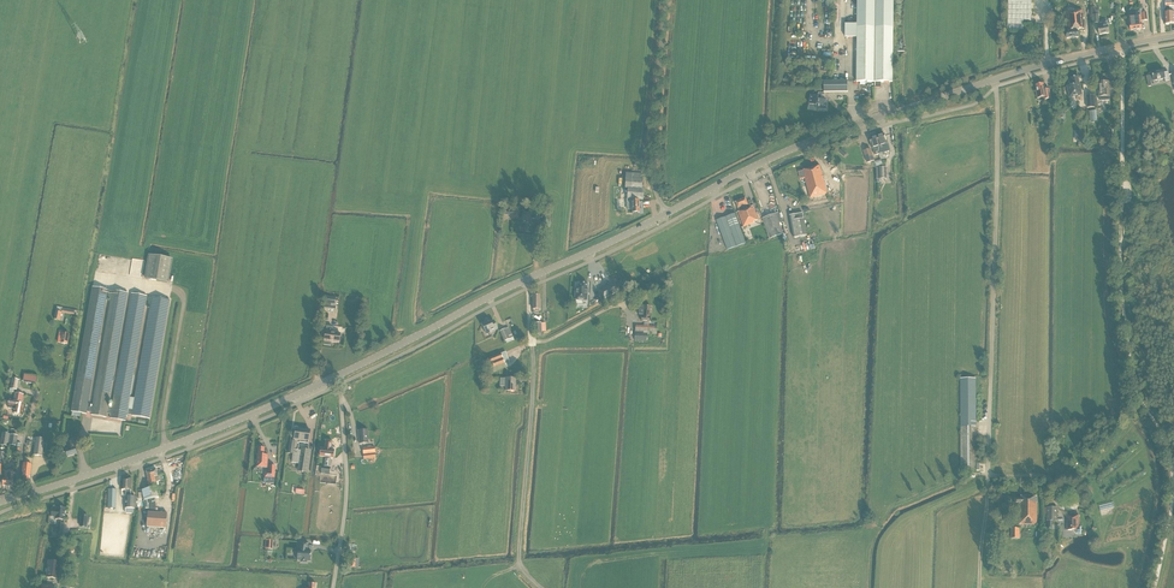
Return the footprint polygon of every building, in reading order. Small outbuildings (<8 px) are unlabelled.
[(848,37),(857,37),(857,82),(876,82),(875,87),(881,88),(881,82),(893,82),(894,0),(858,0),(857,24),(845,24),(845,37),(848,37)] [(1031,21),(1032,0),(1008,0),(1007,30),(1023,30),(1023,21),(1031,21)] [(1172,0),(1166,0),(1166,9),(1164,9),(1165,24),(1170,24),(1170,9),(1172,8),(1172,0)] [(1066,30),(1067,38),(1078,37),(1077,30),(1084,29),(1083,10),(1075,11),(1075,8),(1065,9),(1067,30),(1066,30)] [(1135,16),(1136,30),(1142,29),(1141,21),(1147,20),(1146,13),(1143,13),(1143,9),(1139,9),(1140,15),(1135,16)] [(1101,27),(1098,27),(1099,35),(1109,33),(1107,22),(1100,23),(1101,27)] [(1152,75),(1153,80),(1165,78),(1165,81),(1170,80),(1168,72),(1164,72),(1163,70),(1152,72),(1152,75)] [(1072,85),(1067,86),(1069,97),(1082,95),(1080,84),(1079,84),(1078,77),(1071,78),(1072,85)] [(848,81),(824,81),(824,92),(848,92),(848,81)] [(1109,82),(1098,82),(1099,100),(1104,99),(1104,97),(1110,96),(1109,82)] [(1045,90),(1043,84),(1036,85),(1037,91),(1036,92),(1037,98),(1044,97),(1044,100),(1051,98),(1049,89),(1045,90)] [(824,95),(824,92),(818,93),(818,96),(811,95),(809,105),(817,106),(817,105),(819,106),(819,110),(827,110),(827,100),(821,100),(822,95),(824,95)] [(1087,107),(1095,106),(1094,95),(1086,96),(1087,107)] [(884,134),(877,136),(880,146),(882,152),(882,153),(891,151),(888,143),(887,144),(884,134)] [(877,136),(869,139),(872,148),(875,148),(877,155),(882,153),(882,152),(880,146),(877,136)] [(845,146),(841,150),(846,154),(850,150),(845,146)] [(874,161),(871,149),(864,151),(867,163),(874,161)] [(827,194),(820,166),(803,170),(804,176),(799,177),(801,185),(805,184),(803,178),(805,178),(810,198),(827,194)] [(642,174),(626,173),(625,188),(628,188),(627,199),(643,200),(644,188),(642,188),(642,174)] [(746,198),(736,202),(739,211),(738,212),(743,226),(754,222),(754,221),(758,220),(753,206),(751,207),(749,203),(748,204),(746,198)] [(514,215),(515,206),(499,205),(498,214),(514,215)] [(542,212),(523,210),(522,224),(521,224),(521,227),(523,229),(525,229),(525,232),(532,233),(533,221),(539,221),(539,217),(542,217),(543,216),(543,213),(542,212)] [(776,213),(762,218),(770,239),(783,234),(779,223),(782,222),(779,213),(776,214),(776,213)] [(807,236),(803,213),(790,215),(794,238),(807,236)] [(746,243),(735,214),(717,220),(728,250),(746,243)] [(173,259),(149,255),(145,279),(169,283),(173,259)] [(626,289),(621,279),(600,291),(605,300),(626,289)] [(576,290),(575,302),(587,303),(587,292),(588,286),(579,285),(579,290),(576,290)] [(93,287),(71,412),(86,414),(87,412),(92,412),(91,415),(106,418),(107,414),(111,414),(110,418),(125,421),(127,414),(132,415),(132,416),(150,419),(170,300),(152,297),(152,298),(151,308),(133,410),(128,409),(146,300),(147,297),(147,296),(132,293),(112,408),(110,408),(110,410),(108,409),(128,293),(113,290),(113,291),(111,302),(93,408),(87,407),(108,290),(93,287)] [(600,294),(591,293),(591,305),(594,305),(594,302),(597,302),(597,299),(600,299),(600,294)] [(540,300),(540,295),(533,295),(533,309),(541,309),(541,300),(540,300)] [(335,305),(336,298),(325,296),(324,304),(325,304),(324,312),(334,313),(335,305)] [(491,323),(490,320),(482,324),(486,334),(497,329),(494,321),(491,323)] [(533,323),(534,334),(542,334),(541,323),(533,323)] [(333,327),(326,326),(324,341),(324,345),(331,346),(331,342),(339,343),(340,334),(332,332),(333,327)] [(504,341),(510,339),(505,329),(500,331),(504,341)] [(61,343),(67,344),(69,334),(59,332),(58,342),(61,343)] [(647,341),(647,333),(635,332),(635,340),(647,341)] [(501,353),(487,359),(493,372),(506,367),(501,353)] [(40,381),(41,374),(27,372),(26,379),(40,381)] [(12,378),(10,389),(16,390),(18,379),(12,378)] [(505,387),(505,391),(515,391),(516,379),(506,378),(506,379),(500,379),(500,386),(505,387)] [(961,378),(961,469),(976,469),(976,378),(961,378)] [(14,413),(21,414),(23,404),(22,403),(24,394),(15,393),(14,401),(9,400),(9,404),(8,408),(15,409),(14,413)] [(63,439),(64,418),(54,417),(52,439),(63,439)] [(296,428),(294,439),(293,438),(293,441),(290,440),(288,453),(293,454),(291,463),(299,464),(298,468),(299,468),(299,472),(303,472),(304,471),(307,471),(310,454),(309,454),(310,450),(301,449),(301,450),(298,450),(299,442),(308,444),(310,430),(296,428)] [(367,430),(358,430),(359,444),(369,443),(367,430)] [(2,434),(0,445),(0,447),(8,448),(10,435),(2,434)] [(33,455),(40,456),(42,456),(44,439),(36,437),(33,455)] [(78,450),(75,439),(66,442),(67,443),(63,451),(67,452),(68,457),(78,454),(77,450),(78,450)] [(331,457),(332,449),(331,449),(332,441),(326,440),(325,449),(321,448),(320,456),(331,457)] [(265,448),(258,447),(257,454),(256,467),(268,468),(268,455),(265,455),(265,448)] [(373,454),(376,453),(375,447),(363,449),(364,455),(366,454),(367,459),(373,458),(373,454)] [(332,459),(325,458),(325,460),(322,460),(321,472),(330,473),(332,459)] [(30,473),(31,464),(23,463),(22,476),(23,476),(22,482),(29,483),(30,473)] [(275,466),(269,465),(269,471),(268,472),(265,471),(264,478),(263,483),(267,483),(268,478),(269,478),(269,481),(274,481),(274,478),(275,478),(275,466)] [(148,480),(147,480),(149,488),(142,490),(144,500),(147,500),(147,501),(148,506),(148,508),(149,508),(149,512),(156,512),(156,508),(156,504),(155,498),(160,497),(156,482),(160,481),(159,476),(158,476),(156,469),(146,472),(148,480)] [(4,472),(4,478),(3,478),(2,486),(13,486),(13,479),(12,478),(12,473),(4,472)] [(126,496),(125,508),(135,509),(136,496),(131,496),(131,480),(122,481),(122,490),(126,490),(126,496)] [(303,487),(303,483),(299,483),(299,491),(308,492),(308,487),(303,487)] [(1038,525),(1038,496),(1022,496),(1022,498),(1015,498),(1015,506),(1016,507),(1017,507),(1020,507),(1020,524),(1038,525)] [(66,508),(56,507),(56,509),(52,509),(51,517),(55,517),(55,519),(65,520),(66,508)] [(1052,521),(1057,521),(1058,507),(1047,507),(1047,521),(1047,529),(1052,529),(1052,521)] [(167,513),(156,512),(149,512),(148,512),(147,527),(166,528),(167,513)] [(1079,526),(1079,515),(1067,515),(1067,529),(1065,529),(1065,530),(1076,530),(1076,534),(1082,534),(1082,526),(1079,526)] [(64,523),(58,523),(58,526),(57,526),(56,534),(63,534),(64,523)] [(307,563),(307,561),(310,561),(311,551),(307,551),(307,543),(298,542),(298,551),(297,550),(297,561),(301,561),(301,562),(307,563)] [(61,562),(49,561),(47,577),(59,579),(61,562)]
